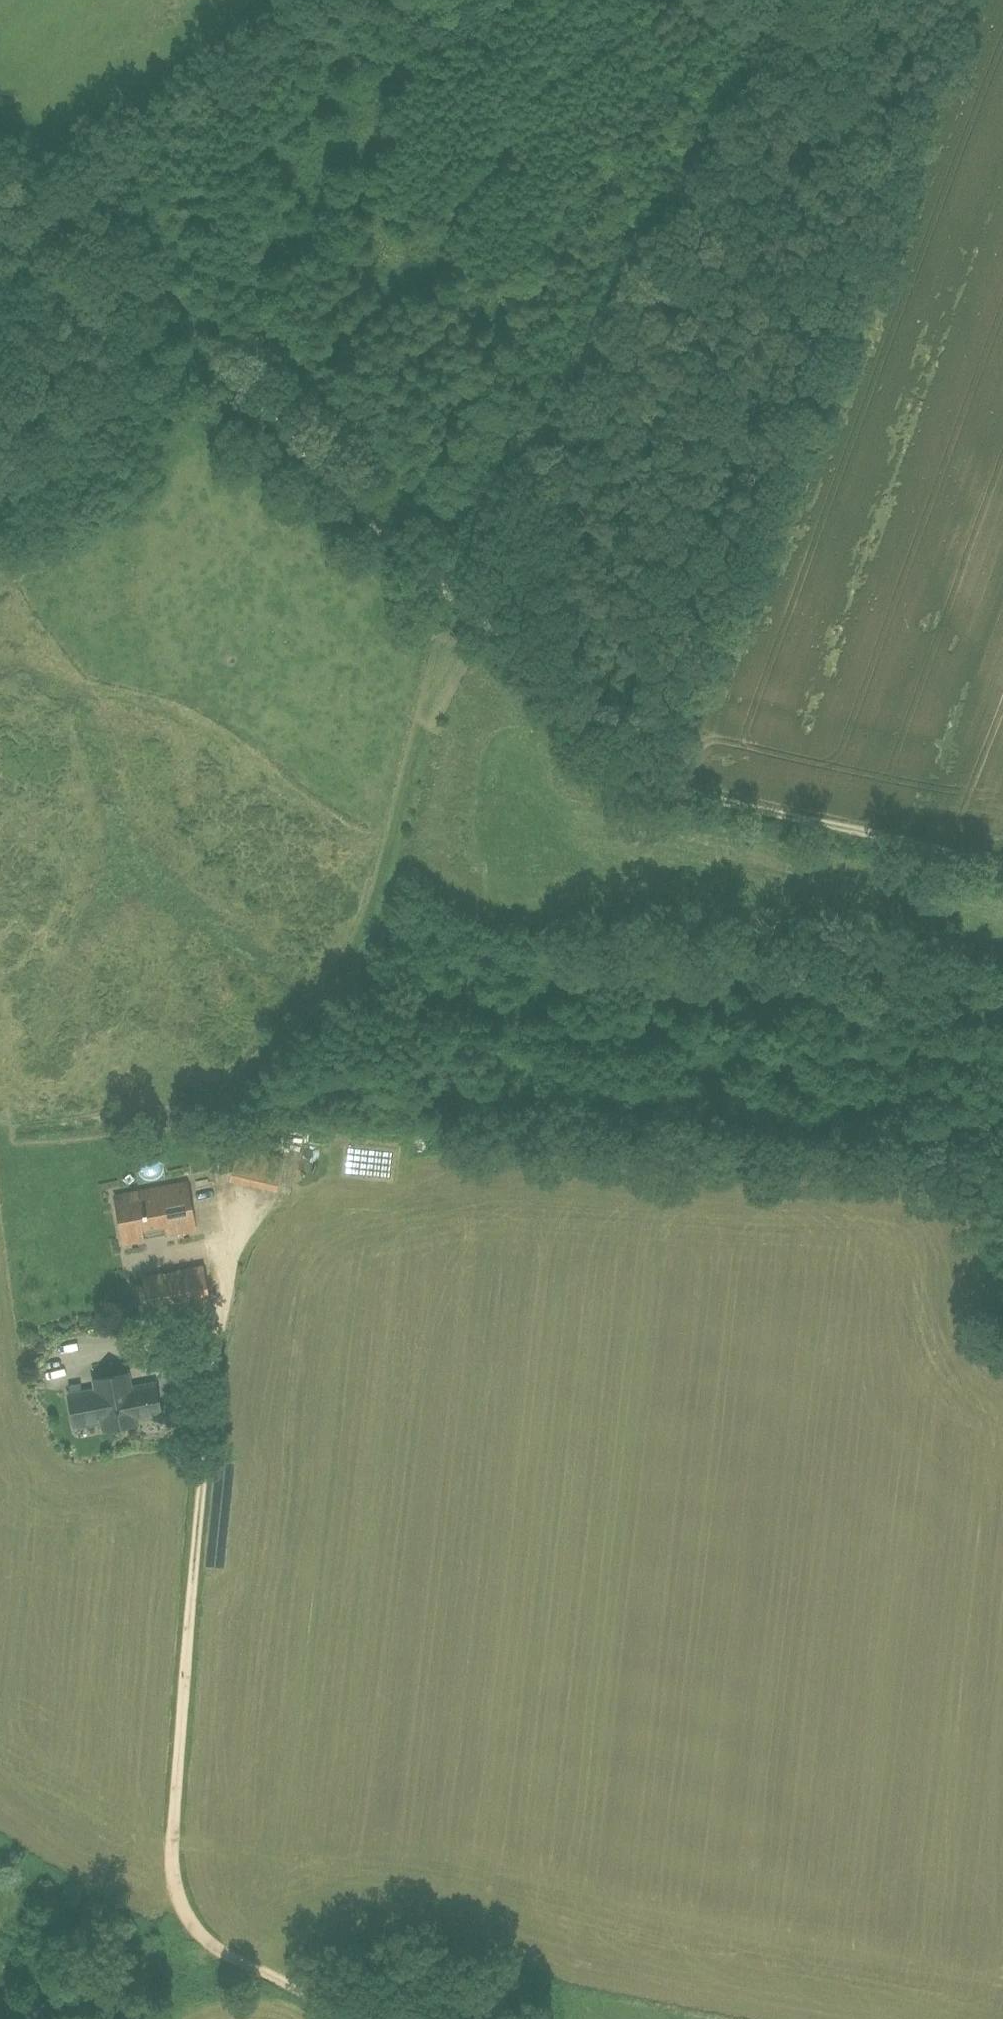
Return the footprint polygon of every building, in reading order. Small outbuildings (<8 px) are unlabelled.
[(144,1240),(144,1239),(142,1230),(164,1226),(166,1235),(166,1236),(195,1230),(192,1210),(190,1200),(186,1183),(115,1197),(124,1244),(144,1240)] [(79,1243),(81,1253),(96,1251),(94,1240),(79,1243)] [(203,1267),(144,1278),(145,1286),(133,1288),(139,1320),(210,1306),(207,1292),(205,1282),(203,1267)] [(85,1335),(64,1335),(64,1345),(85,1344),(85,1335)] [(127,1374),(120,1375),(94,1380),(96,1390),(69,1396),(75,1427),(103,1421),(104,1430),(137,1423),(137,1419),(145,1418),(147,1419),(156,1417),(158,1415),(161,1414),(155,1383),(151,1384),(149,1382),(140,1384),(138,1386),(130,1388),(127,1374)]
